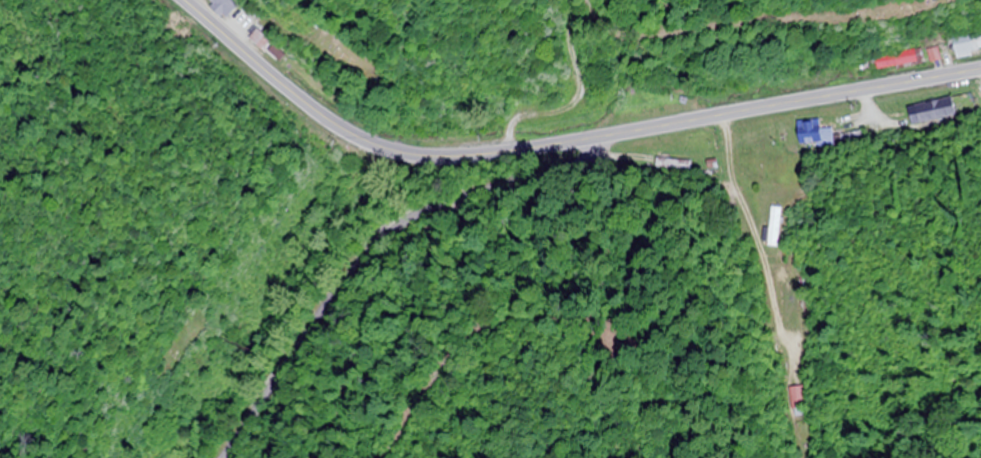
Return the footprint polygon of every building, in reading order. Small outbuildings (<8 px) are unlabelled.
[(242,9),(232,0),(209,0),(207,2),(230,22),(242,9)] [(249,39),(277,65),(286,55),(259,29),(249,39)] [(951,38),(951,56),(980,56),(980,38),(951,38)] [(927,50),(930,63),(940,60),(937,48),(927,50)] [(920,49),(873,57),(875,71),(922,63),(920,49)] [(913,104),(916,124),(956,118),(954,99),(913,104)] [(796,133),(796,149),(835,149),(835,133),(796,133)]
